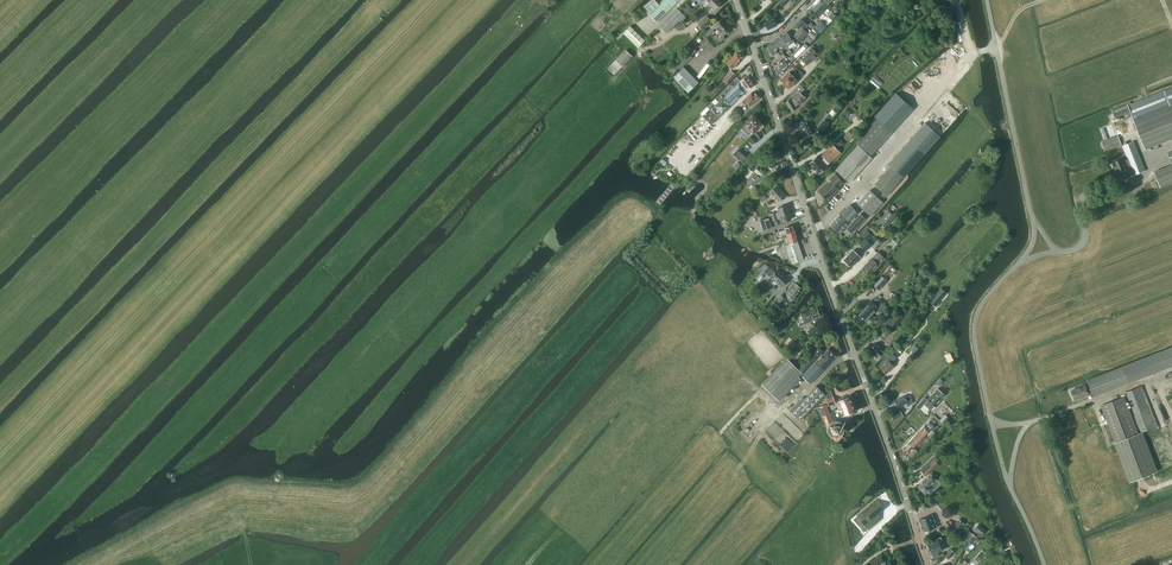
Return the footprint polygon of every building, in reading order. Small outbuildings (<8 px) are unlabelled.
[(679,0),(664,0),(659,4),(655,0),(651,0),(642,8),(657,22),(679,0)] [(707,6),(703,10),(705,13),(712,6),(715,9),(722,2),(719,0),(713,0),(709,3),(707,6)] [(817,4),(816,5),(824,12),(825,11),(823,9),(827,6),(820,0),(818,2),(816,3),(817,4)] [(686,2),(683,5),(690,12),(693,9),(686,2)] [(812,7),(810,9),(817,16),(819,17),(824,12),(816,5),(813,8),(812,7)] [(677,8),(672,14),(679,21),(684,15),(677,8)] [(817,16),(810,9),(806,13),(807,14),(812,20),(817,16)] [(777,25),(780,22),(776,12),(772,14),(774,18),(765,22),(768,29),(777,25)] [(679,21),(672,14),(660,25),(667,32),(679,21)] [(698,24),(702,28),(710,19),(707,16),(698,24)] [(714,25),(715,26),(712,28),(706,32),(709,35),(717,29),(723,35),(731,28),(726,22),(726,21),(724,18),(714,25)] [(795,25),(798,29),(801,26),(803,28),(807,24),(801,19),(795,25)] [(623,33),(638,48),(645,41),(630,26),(623,33)] [(801,26),(798,29),(793,35),(801,41),(807,34),(813,39),(817,35),(816,34),(817,34),(812,30),(809,33),(803,28),(801,26)] [(813,29),(812,30),(817,34),(820,31),(815,26),(813,28),(813,29)] [(787,32),(781,36),(786,43),(787,46),(794,42),(792,39),(787,32)] [(781,36),(775,40),(780,48),(782,46),(783,49),(786,47),(784,44),(786,43),(781,36)] [(775,40),(768,45),(771,53),(772,57),(778,53),(780,56),(783,54),(775,40)] [(692,57),(691,56),(696,51),(692,46),(674,64),(675,65),(669,70),(673,75),(692,57)] [(796,60),(803,67),(806,64),(807,65),(817,55),(810,48),(800,58),(799,57),(796,60)] [(615,60),(622,67),(632,56),(626,50),(615,60)] [(737,50),(726,62),(733,68),(744,56),(737,50)] [(787,58),(778,63),(782,69),(788,65),(790,63),(787,58)] [(793,73),(796,70),(794,68),(796,67),(792,64),(786,70),(788,71),(780,79),(785,84),(789,88),(797,80),(791,74),(792,72),(793,73)] [(684,67),(673,77),(688,92),(698,82),(684,67)] [(890,76),(883,69),(873,79),(880,86),(890,76)] [(724,80),(727,84),(735,75),(732,71),(724,80)] [(723,98),(731,105),(745,92),(742,87),(744,86),(747,90),(754,85),(748,76),(740,81),(741,81),(723,98)] [(806,98),(801,93),(805,89),(802,87),(800,85),(791,94),(794,97),(792,100),(790,98),(786,102),(792,112),(796,108),(795,106),(798,103),(799,104),(806,98)] [(1132,116),(1145,149),(1171,139),(1171,88),(1129,105),(1128,103),(1112,109),(1115,118),(1121,115),(1123,120),(1132,116)] [(751,92),(744,99),(750,105),(758,98),(758,97),(755,93),(753,95),(751,92)] [(708,120),(698,129),(703,133),(712,124),(718,118),(718,117),(722,114),(730,106),(722,98),(714,106),(711,103),(707,107),(709,109),(703,116),(708,120)] [(852,112),(847,107),(843,112),(848,116),(852,112)] [(733,111),(733,114),(736,117),(739,117),(741,114),(741,111),(739,109),(736,109),(733,111)] [(744,123),(740,127),(749,136),(753,132),(756,129),(757,127),(758,127),(759,129),(762,127),(763,125),(762,123),(757,119),(758,118),(757,118),(757,116),(755,114),(754,114),(753,114),(744,123)] [(805,119),(793,124),(799,139),(811,134),(809,129),(811,128),(809,124),(807,124),(805,119)] [(856,143),(858,145),(835,170),(849,182),(872,157),(870,155),(892,132),(878,119),(856,143)] [(821,124),(816,129),(821,133),(825,127),(821,124)] [(1102,139),(1105,148),(1122,141),(1118,132),(1102,139)] [(1115,166),(1117,171),(1127,167),(1127,168),(1131,166),(1134,175),(1146,170),(1134,141),(1123,145),(1128,159),(1125,160),(1124,158),(1114,162),(1114,163),(1113,163),(1114,166),(1115,166)] [(817,164),(813,168),(818,174),(823,169),(829,164),(840,154),(833,146),(822,156),(825,160),(822,163),(822,162),(819,166),(817,164)] [(739,148),(734,154),(743,163),(748,157),(739,148)] [(809,164),(813,168),(817,164),(819,166),(822,162),(817,156),(809,164)] [(748,180),(754,186),(761,178),(762,176),(763,176),(766,172),(759,166),(758,166),(757,164),(761,160),(757,157),(748,167),(752,171),(752,170),(754,172),(748,180)] [(1154,172),(1160,187),(1171,183),(1171,165),(1154,172)] [(1127,167),(1117,171),(1121,180),(1131,176),(1127,168),(1127,167)] [(820,197),(824,201),(838,189),(838,188),(844,183),(836,173),(830,179),(831,181),(819,192),(822,196),(820,197)] [(870,190),(857,204),(870,216),(883,202),(882,201),(891,190),(879,179),(874,184),(883,192),(879,198),(870,190)] [(769,192),(778,202),(786,196),(776,185),(769,192)] [(771,213),(772,217),(789,212),(787,205),(778,208),(779,212),(776,213),(775,212),(771,213)] [(858,212),(850,205),(849,206),(840,216),(840,215),(831,225),(840,233),(846,226),(847,228),(852,233),(865,218),(860,214),(856,219),(854,217),(858,212)] [(887,211),(878,222),(886,228),(895,218),(887,211)] [(789,212),(772,217),(773,221),(778,220),(777,219),(781,218),(782,222),(791,219),(789,212)] [(760,221),(762,230),(772,227),(769,218),(760,221)] [(873,225),(869,230),(877,237),(881,232),(873,225)] [(786,233),(787,236),(796,234),(795,232),(796,232),(795,229),(794,229),(793,226),(785,228),(785,230),(779,232),(780,235),(786,233)] [(867,241),(873,235),(867,229),(861,235),(866,239),(863,241),(869,247),(871,244),(867,241)] [(787,241),(782,243),(783,245),(798,241),(797,238),(798,237),(797,234),(796,235),(796,234),(787,236),(788,239),(787,240),(787,241)] [(887,245),(891,248),(891,247),(893,248),(898,243),(892,239),(887,245)] [(783,245),(782,243),(761,249),(789,261),(790,261),(792,263),(792,264),(804,260),(802,256),(803,256),(798,241),(783,245)] [(844,260),(851,267),(857,261),(857,262),(861,257),(853,250),(844,260)] [(864,267),(870,272),(884,258),(878,252),(864,267)] [(765,264),(761,269),(764,272),(780,285),(782,286),(789,278),(784,274),(783,275),(781,273),(782,273),(778,269),(775,272),(768,266),(765,264)] [(881,275),(873,284),(879,290),(887,281),(881,275)] [(793,299),(802,288),(795,283),(787,294),(793,299)] [(930,301),(937,307),(940,303),(938,302),(943,297),(945,294),(939,290),(937,292),(930,301)] [(776,302),(780,306),(785,299),(781,295),(776,302)] [(863,309),(855,318),(863,325),(867,321),(878,308),(873,303),(870,301),(863,309)] [(817,308),(801,314),(797,317),(800,325),(813,321),(812,319),(820,316),(817,308)] [(897,312),(886,326),(893,331),(903,316),(897,312)] [(877,358),(880,356),(882,358),(885,356),(882,353),(884,352),(876,343),(869,349),(877,358)] [(802,376),(810,384),(836,357),(828,349),(823,354),(822,353),(823,351),(819,347),(799,368),(803,372),(820,355),(821,356),(802,376)] [(1123,366),(1129,383),(1171,366),(1171,347),(1123,366)] [(796,349),(791,354),(795,357),(800,352),(796,349)] [(888,360),(880,367),(886,374),(894,366),(891,363),(896,357),(893,354),(887,360),(888,360)] [(762,384),(779,401),(780,400),(781,401),(785,398),(783,396),(800,379),(798,377),(802,373),(786,358),(762,384)] [(1086,385),(1072,390),(1075,399),(1083,397),(1090,395),(1089,394),(1093,393),(1094,396),(1129,383),(1123,366),(1087,380),(1090,387),(1087,388),(1086,385)] [(1129,409),(1124,396),(1101,405),(1131,481),(1156,472),(1141,433),(1158,426),(1142,385),(1126,392),(1132,408),(1129,409)] [(825,394),(816,386),(804,399),(802,397),(790,410),(800,420),(825,394)] [(944,394),(938,388),(929,398),(935,404),(944,394)] [(904,396),(895,401),(898,407),(906,403),(908,406),(913,403),(909,395),(905,397),(904,396)] [(826,399),(829,406),(835,403),(833,396),(826,399)] [(838,401),(841,408),(852,404),(849,397),(838,401)] [(927,400),(925,397),(916,407),(919,410),(924,404),(930,409),(935,404),(929,398),(927,400)] [(852,404),(841,408),(843,415),(854,411),(852,404)] [(820,407),(823,415),(829,413),(826,405),(820,407)] [(890,414),(893,420),(903,415),(900,409),(890,414)] [(823,415),(827,425),(832,421),(829,413),(823,415)] [(945,415),(940,420),(943,423),(948,419),(948,418),(945,415)] [(832,421),(827,425),(828,428),(831,426),(832,427),(831,427),(831,428),(832,428),(831,429),(830,429),(830,430),(831,430),(832,431),(831,431),(832,432),(832,431),(833,432),(832,433),(833,433),(831,434),(830,436),(834,441),(836,440),(842,436),(839,432),(840,432),(840,428),(840,427),(838,425),(835,424),(833,424),(832,421)] [(925,425),(919,431),(925,436),(933,427),(929,422),(925,426),(925,425)] [(919,431),(914,437),(919,442),(925,436),(919,431)] [(933,431),(928,437),(930,439),(936,433),(933,431)] [(909,442),(908,442),(914,448),(919,442),(914,437),(910,441),(910,442),(909,442)] [(914,448),(908,442),(903,448),(908,454),(914,448)] [(921,470),(926,475),(938,464),(932,458),(921,470)] [(936,480),(930,474),(917,486),(925,494),(926,493),(932,488),(934,485),(932,483),(936,480)] [(858,516),(853,520),(864,532),(869,529),(881,518),(877,513),(884,508),(877,500),(858,516)] [(937,527),(933,515),(920,519),(925,531),(937,527)] [(949,530),(954,534),(964,524),(958,519),(949,530)] [(979,524),(975,529),(982,535),(986,530),(979,524)] [(976,538),(972,535),(968,540),(972,544),(976,538)] [(929,549),(929,550),(930,552),(931,553),(932,555),(932,554),(934,557),(936,556),(938,560),(945,556),(943,552),(939,554),(937,552),(943,550),(939,541),(942,540),(940,537),(937,538),(937,539),(927,543),(929,549)] [(951,549),(945,556),(948,559),(954,551),(951,549)] [(986,552),(982,549),(977,556),(980,559),(986,552)] [(889,560),(885,563),(880,556),(871,563),(872,564),(892,564),(889,560)]
